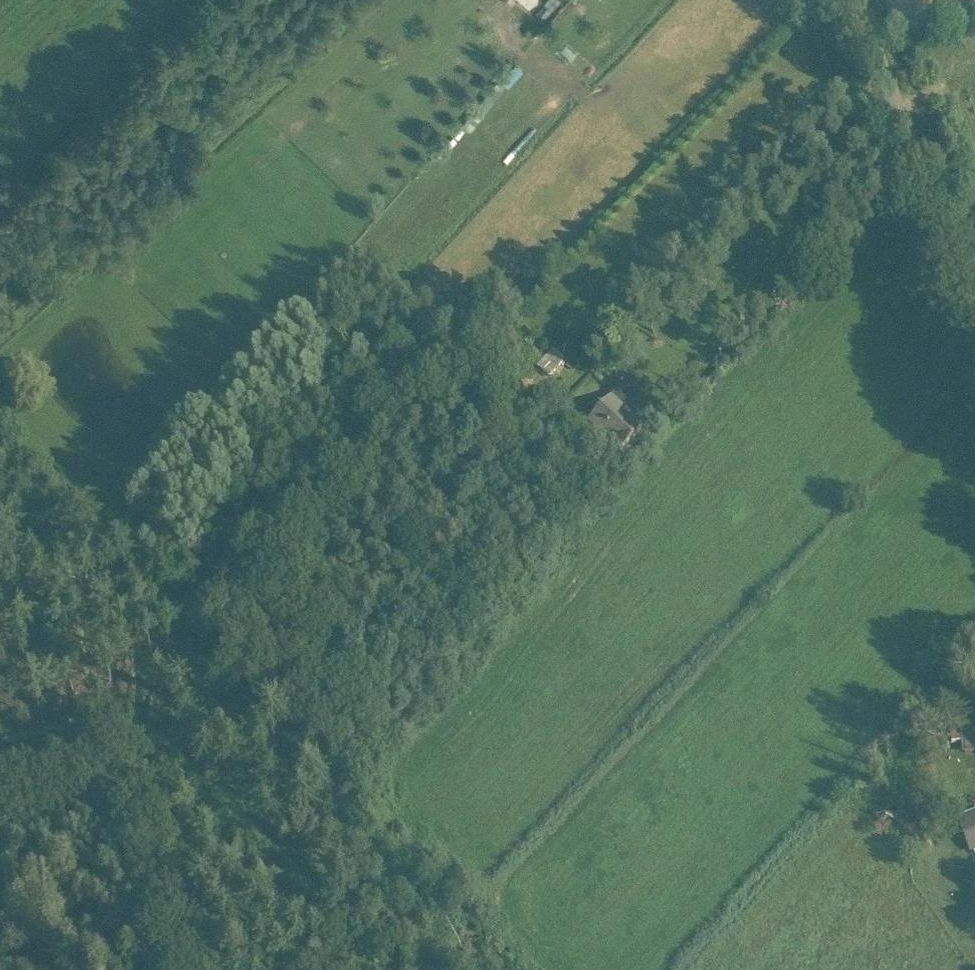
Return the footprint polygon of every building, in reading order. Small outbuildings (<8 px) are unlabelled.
[(554,347),(538,365),(552,377),(568,360),(554,347)] [(646,426),(614,396),(589,424),(620,453),(646,426)] [(974,849),(974,815),(958,822),(970,851),(974,849)]
